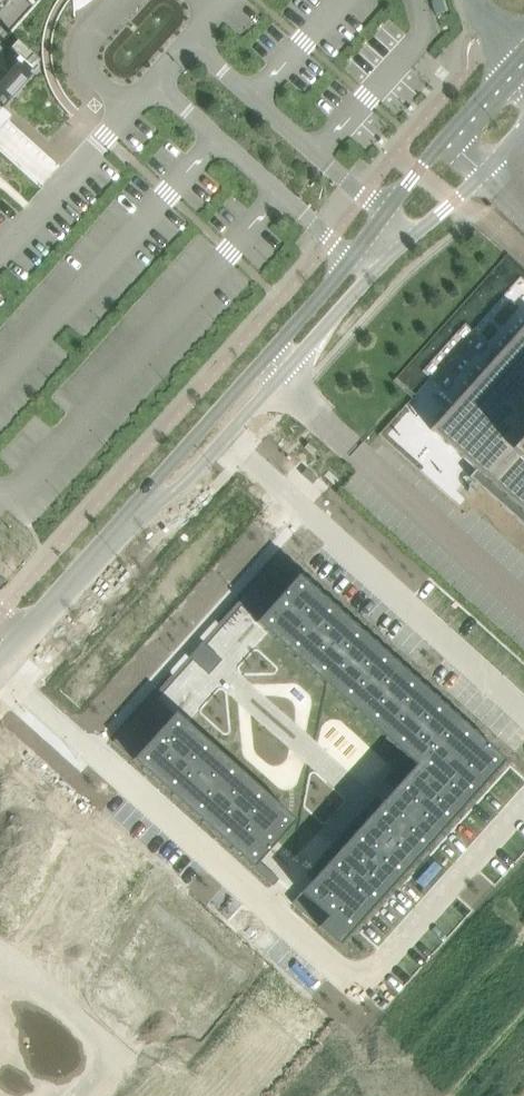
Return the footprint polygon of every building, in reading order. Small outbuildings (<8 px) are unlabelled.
[(40,0),(0,0),(0,45),(40,0)] [(4,105),(40,65),(13,41),(3,53),(0,50),(0,110),(4,105)] [(0,130),(10,119),(0,111),(0,130)] [(430,429),(475,469),(469,476),(523,526),(523,324),(430,429)] [(278,557),(237,603),(241,606),(257,621),(256,622),(268,633),(327,685),(328,686),(405,755),(405,756),(415,765),(394,788),(382,801),(374,810),(371,813),(312,880),(291,902),(339,945),(505,760),(298,575),(278,557)] [(154,695),(112,741),(133,759),(253,867),(259,861),(277,841),(295,820),(290,815),(286,812),(187,723),(175,712),(174,713),(158,699),(154,695)]
